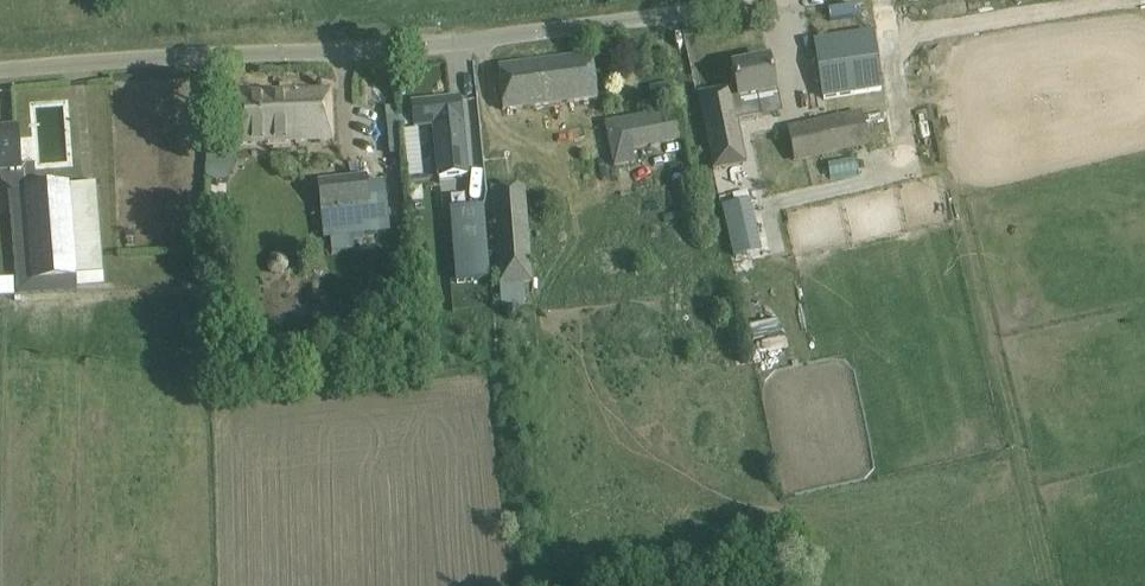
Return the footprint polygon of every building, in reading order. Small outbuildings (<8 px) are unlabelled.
[(869,21),(812,32),(823,90),(881,78),(869,21)] [(593,55),(497,67),(503,111),(598,99),(593,55)] [(774,84),(769,61),(732,68),(738,98),(724,102),(722,92),(700,97),(715,169),(741,164),(731,117),(778,107),(774,84)] [(655,86),(659,106),(674,103),(671,83),(655,86)] [(331,143),(330,91),(234,94),(235,143),(235,144),(236,146),(237,146),(331,143)] [(465,150),(459,99),(412,104),(414,128),(434,126),(437,153),(465,150)] [(684,138),(679,109),(606,124),(615,167),(635,163),(632,149),(684,138)] [(869,147),(861,111),(786,127),(794,163),(869,147)] [(399,127),(411,126),(410,114),(398,115),(399,127)] [(7,171),(20,170),(20,169),(16,129),(0,131),(0,171),(7,171)] [(408,178),(422,177),(418,130),(404,131),(408,178)] [(226,181),(238,158),(237,146),(236,146),(235,144),(235,143),(206,144),(206,182),(226,181)] [(36,185),(35,168),(20,169),(20,170),(7,171),(8,179),(15,185),(17,186),(21,186),(36,185)] [(367,176),(317,181),(323,240),(330,239),(332,253),(355,250),(354,243),(364,242),(364,235),(390,232),(385,181),(368,183),(367,176)] [(37,189),(25,190),(32,281),(74,278),(75,284),(103,282),(95,185),(67,187),(37,189)] [(525,209),(523,188),(493,190),(499,285),(530,282),(529,262),(516,263),(512,210),(525,209)] [(483,207),(450,210),(456,282),(489,279),(483,207)] [(15,276),(0,276),(0,296),(16,296),(15,276)] [(322,363),(311,364),(312,376),(324,374),(322,363)]
